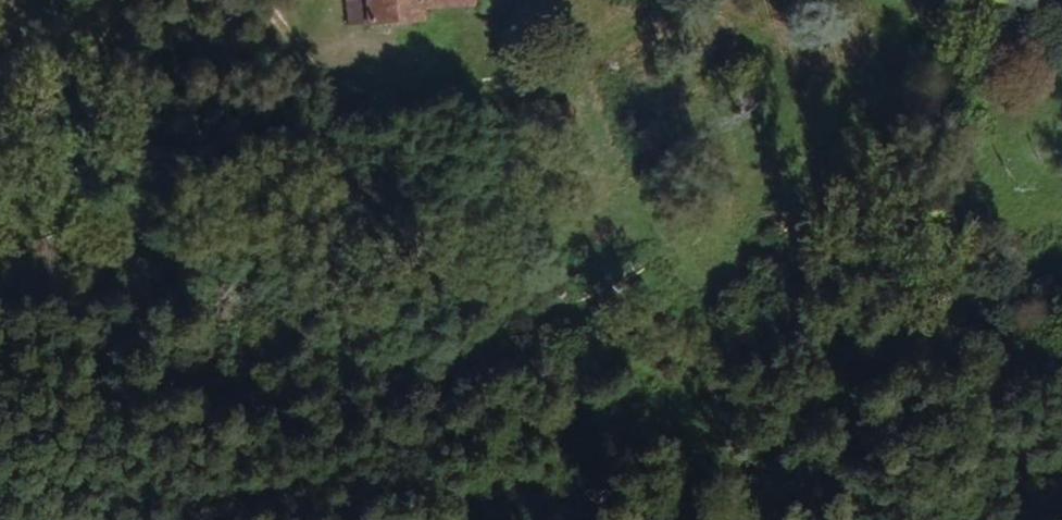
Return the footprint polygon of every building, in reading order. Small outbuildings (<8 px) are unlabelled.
[(447,0),(396,0),(397,13),(448,8),(447,0)]
